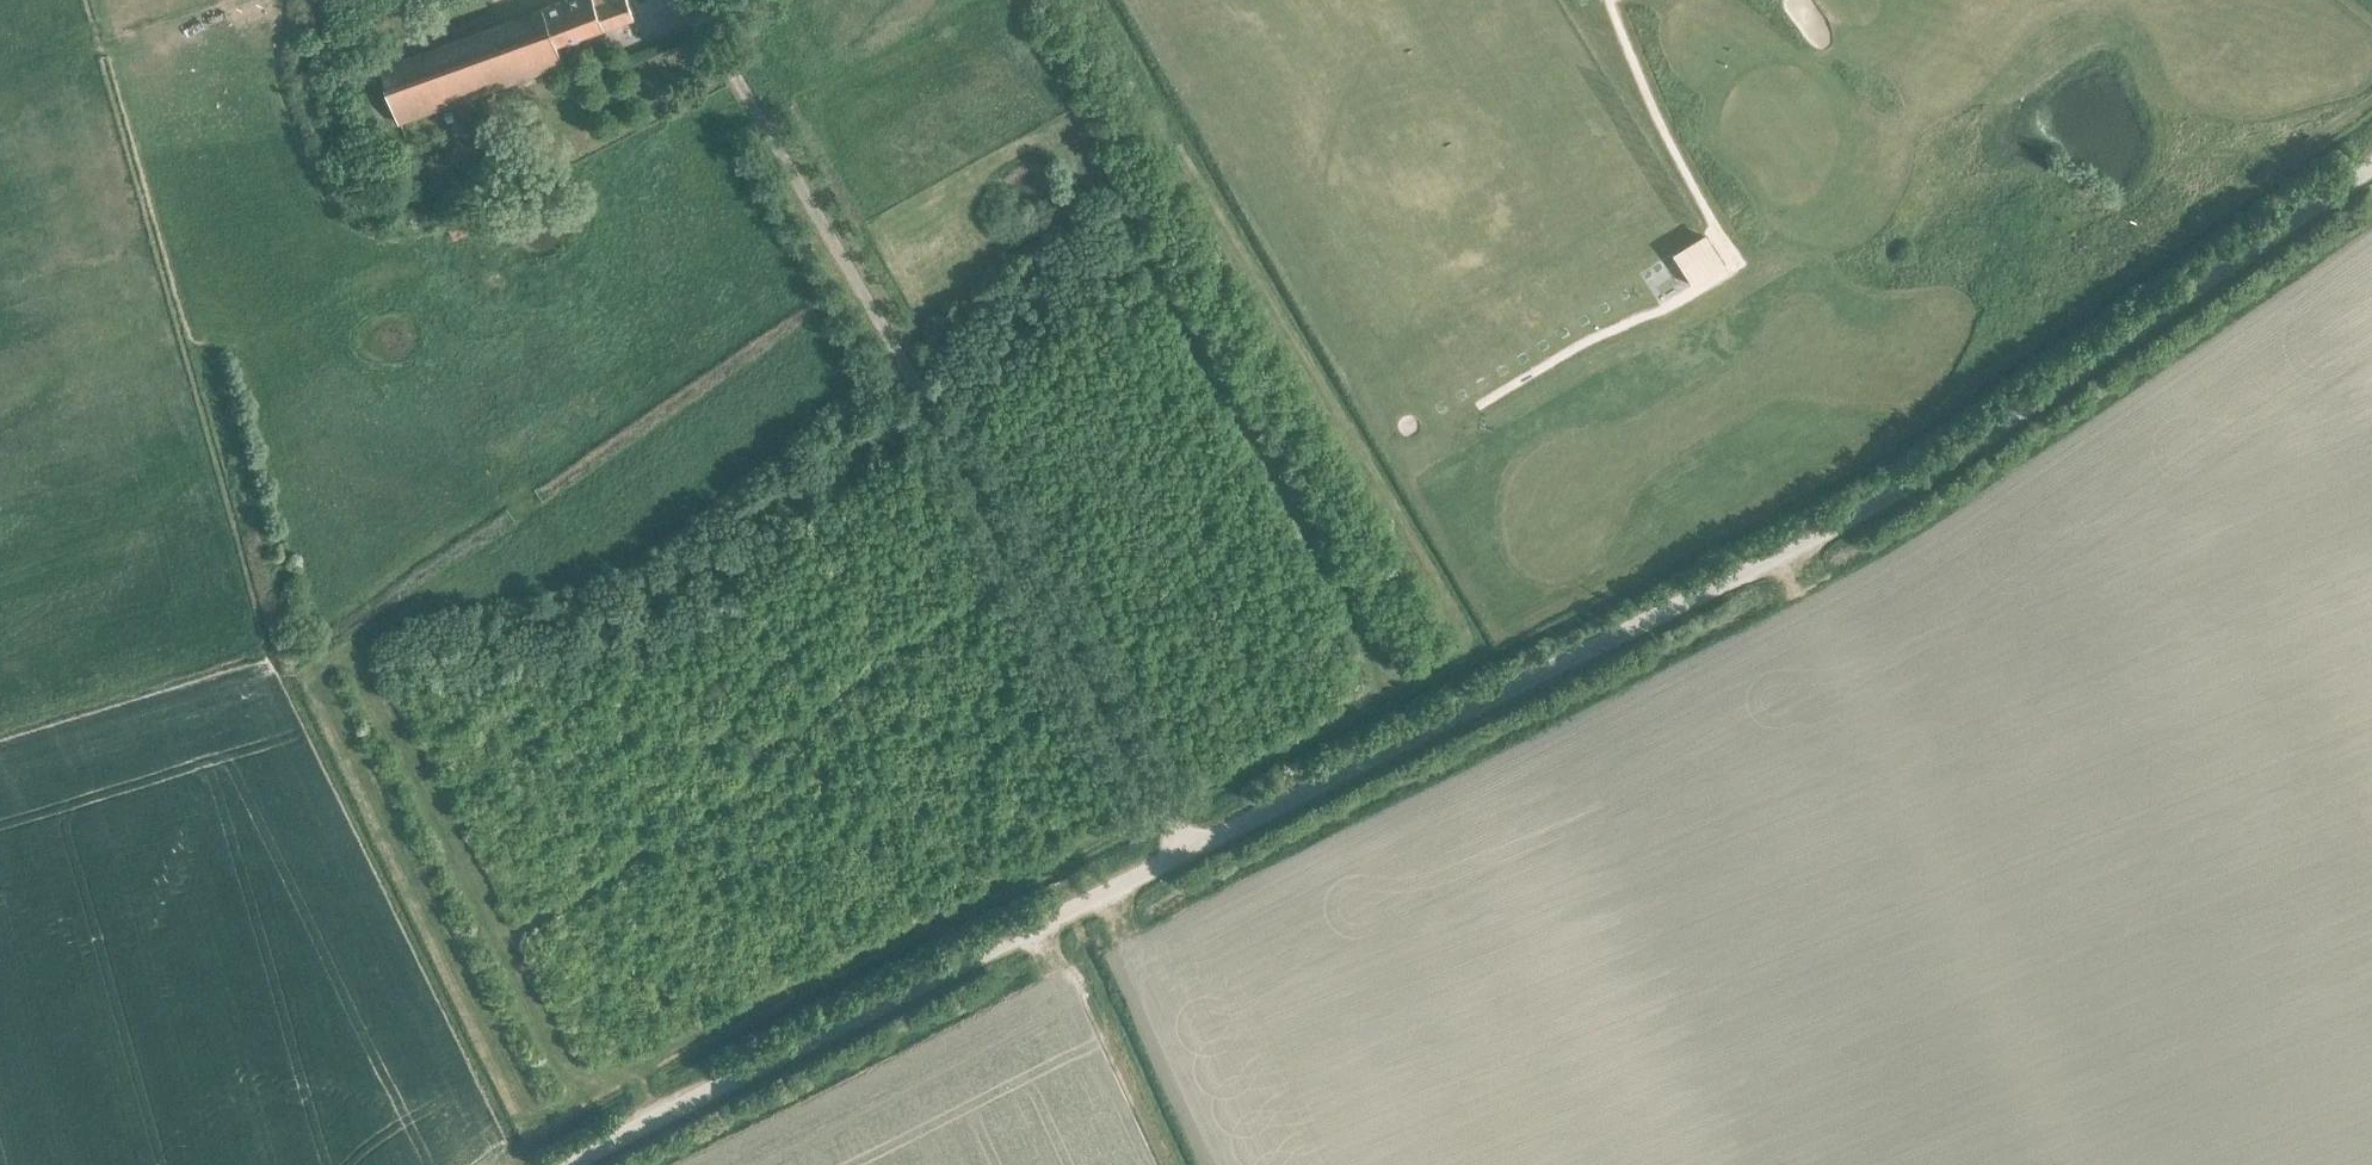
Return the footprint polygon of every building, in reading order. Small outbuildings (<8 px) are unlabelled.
[(380,63),(400,120),(564,61),(557,42),(634,14),(629,0),(556,0),(380,63)] [(534,93),(550,88),(545,74),(529,80),(534,93)] [(498,124),(503,122),(493,92),(480,97),(488,120),(496,119),(498,124)] [(1707,236),(1676,256),(1693,284),(1725,264),(1707,236)]
